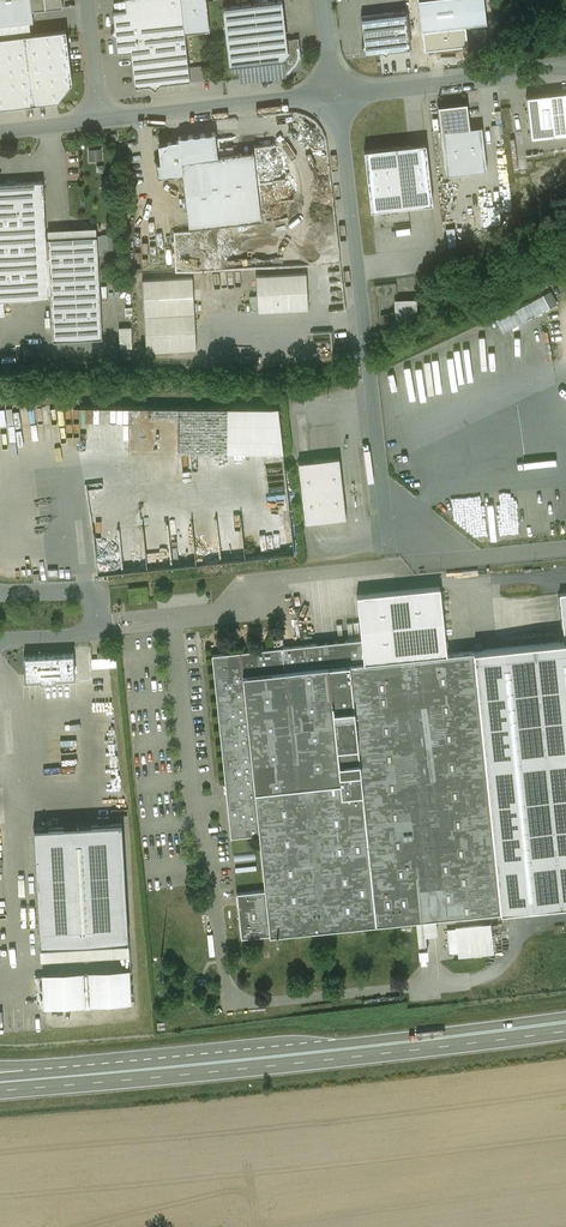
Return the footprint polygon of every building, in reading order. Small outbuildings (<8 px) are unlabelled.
[(33,23),(32,11),(30,0),(0,0),(0,26),(33,23)] [(32,11),(46,9),(45,0),(30,0),(32,11)] [(126,12),(112,13),(114,29),(111,34),(115,38),(117,53),(130,52),(134,88),(149,86),(155,91),(160,85),(190,81),(184,34),(180,0),(125,0),(126,12)] [(184,34),(209,31),(206,0),(180,0),(184,34)] [(282,0),(222,7),(229,67),(241,65),(283,61),(288,54),(286,39),(282,0)] [(405,11),(361,16),(364,44),(362,47),(365,49),(365,54),(383,51),(386,54),(388,51),(409,48),(405,11)] [(0,38),(0,108),(57,102),(72,83),(65,30),(0,38)] [(283,61),(241,65),(243,79),(289,74),(301,59),(298,38),(286,39),(288,54),(283,61)] [(205,78),(204,65),(192,66),(193,79),(205,78)] [(526,97),(531,139),(565,136),(565,93),(526,97)] [(464,109),(440,112),(446,174),(484,170),(479,126),(466,128),(464,109)] [(215,132),(178,136),(179,140),(167,141),(168,144),(165,144),(161,149),(161,152),(159,152),(160,163),(157,164),(158,176),(182,174),(189,229),(261,220),(253,152),(218,157),(215,132)] [(372,210),(432,202),(425,144),(364,151),(372,210)] [(104,148),(91,148),(91,163),(104,163),(104,148)] [(69,158),(69,178),(82,178),(82,158),(69,158)] [(0,184),(0,300),(34,299),(29,199),(44,198),(43,182),(0,184)] [(98,228),(49,230),(53,342),(103,340),(98,228)] [(115,249),(114,233),(100,234),(101,249),(115,249)] [(306,269),(258,272),(260,310),(308,307),(306,269)] [(193,276),(144,279),(147,351),(196,348),(193,276)] [(398,283),(379,284),(380,300),(397,299),(398,318),(419,317),(418,298),(399,299),(398,283)] [(503,333),(551,308),(544,295),(496,320),(503,333)] [(314,347),(334,348),(335,333),(315,332),(314,347)] [(278,407),(227,408),(227,451),(283,451),(278,407)] [(339,458),(299,463),(306,522),(346,518),(339,458)] [(147,586),(129,588),(130,602),(149,600),(147,586)] [(357,596),(361,640),(364,662),(447,654),(440,587),(357,596)] [(283,639),(273,640),(274,647),(284,646),(283,639)] [(361,640),(212,655),(231,837),(259,834),(243,675),(338,665),(364,662),(361,640)] [(259,834),(265,890),(270,934),(565,904),(565,641),(447,654),(364,662),(338,665),(243,675),(259,834)] [(25,679),(40,679),(41,682),(55,681),(55,678),(75,677),(73,653),(24,656),(25,679)] [(122,824),(34,828),(40,945),(128,940),(122,824)] [(270,934),(265,890),(237,893),(241,937),(270,934)] [(464,917),(456,918),(458,926),(466,925),(464,917)] [(44,1007),(131,1003),(129,969),(42,974),(44,1007)]
